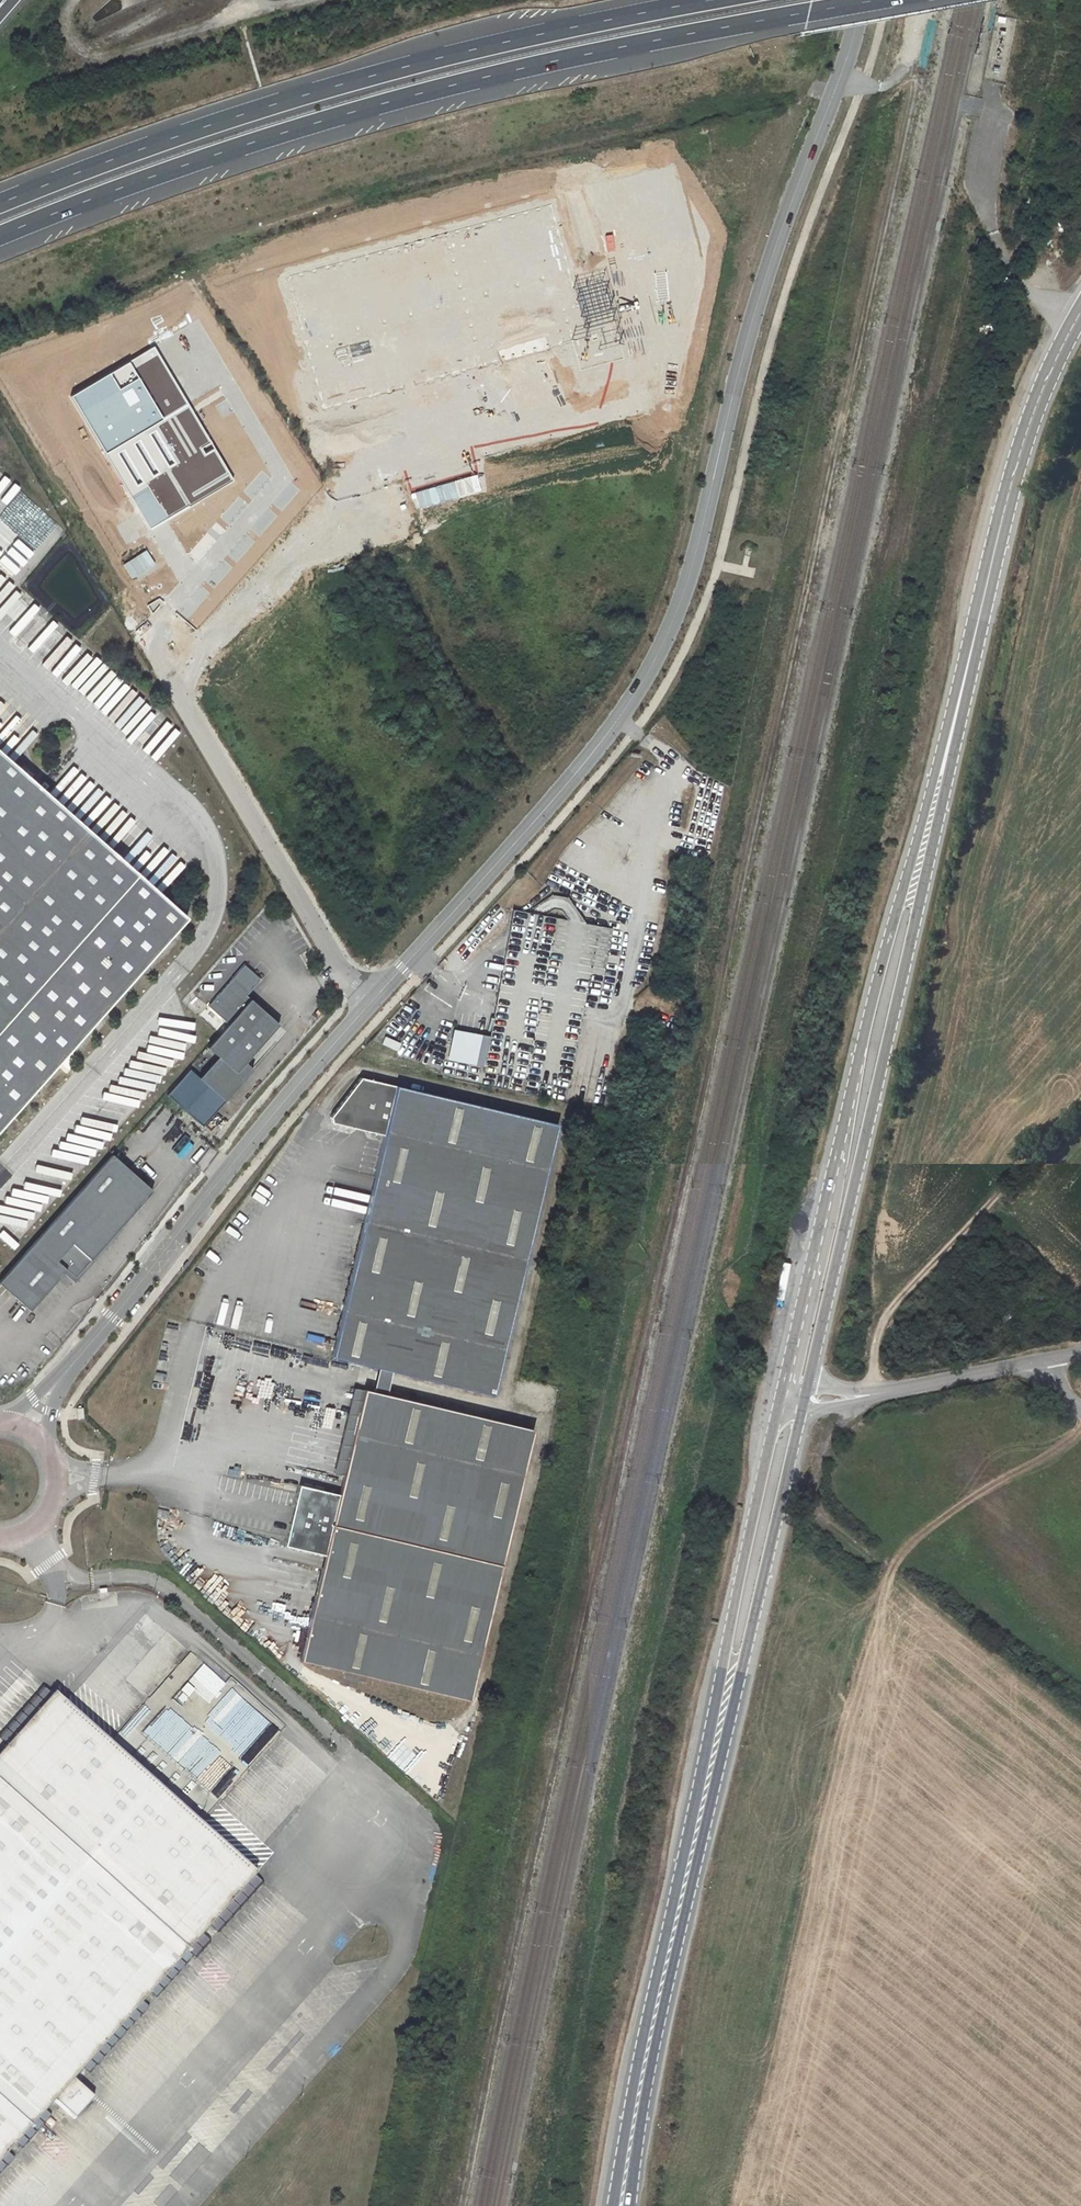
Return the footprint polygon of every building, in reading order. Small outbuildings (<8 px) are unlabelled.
[(996,26),(1004,28),(1013,30),(1015,19),(999,15),(996,26)] [(785,84),(786,91),(804,89),(803,81),(785,84)] [(71,396),(151,530),(234,480),(154,347),(71,396)] [(0,568),(0,586),(9,576),(0,568)] [(187,917),(0,753),(0,1127),(187,917)] [(278,1024),(245,995),(260,979),(244,965),(208,1005),(228,1023),(207,1047),(218,1056),(236,1072),(245,1062),(278,1024)] [(484,1066),(489,1038),(462,1033),(453,1039),(449,1059),(484,1066)] [(383,1045),(398,1049),(400,1041),(385,1037),(383,1045)] [(427,1055),(403,1044),(399,1052),(423,1062),(427,1055)] [(225,1100),(253,1069),(245,1062),(236,1072),(218,1056),(199,1077),(225,1100)] [(331,1123),(383,1135),(331,1357),(379,1368),(392,1372),(493,1396),(558,1124),(361,1077),(331,1117),(331,1123)] [(0,1284),(0,1285),(32,1312),(68,1270),(77,1278),(153,1190),(112,1155),(0,1284)] [(392,1372),(379,1368),(373,1392),(387,1395),(392,1372)] [(363,1389),(338,1494),(299,1485),(285,1545),(324,1555),(299,1660),(470,1700),(534,1430),(387,1395),(373,1392),(363,1389)] [(247,1391),(243,1408),(258,1411),(262,1395),(247,1391)] [(326,1424),(328,1417),(345,1420),(346,1409),(315,1405),(312,1422),(326,1424)] [(295,1422),(310,1423),(311,1410),(296,1409),(295,1422)] [(291,1420),(292,1411),(278,1410),(277,1418),(291,1420)] [(52,1695),(46,1690),(3,1739),(8,1744),(52,1695)] [(53,1693),(52,1695),(8,1744),(0,1752),(0,2160),(7,2152),(15,2142),(44,2111),(53,2100),(74,2119),(93,2097),(73,2078),(83,2067),(141,2001),(150,1992),(201,1934),(210,1924),(254,1874),(256,1873),(53,1693)] [(259,1879),(254,1874),(210,1924),(215,1928),(259,1879)] [(206,1938),(201,1934),(150,1992),(155,1996),(206,1938)] [(88,2072),(146,2006),(141,2001),(83,2067),(88,2072)] [(49,2115),(44,2111),(15,2142),(21,2147),(49,2115)] [(7,2152),(0,2160),(0,2170),(12,2157),(7,2152)]
